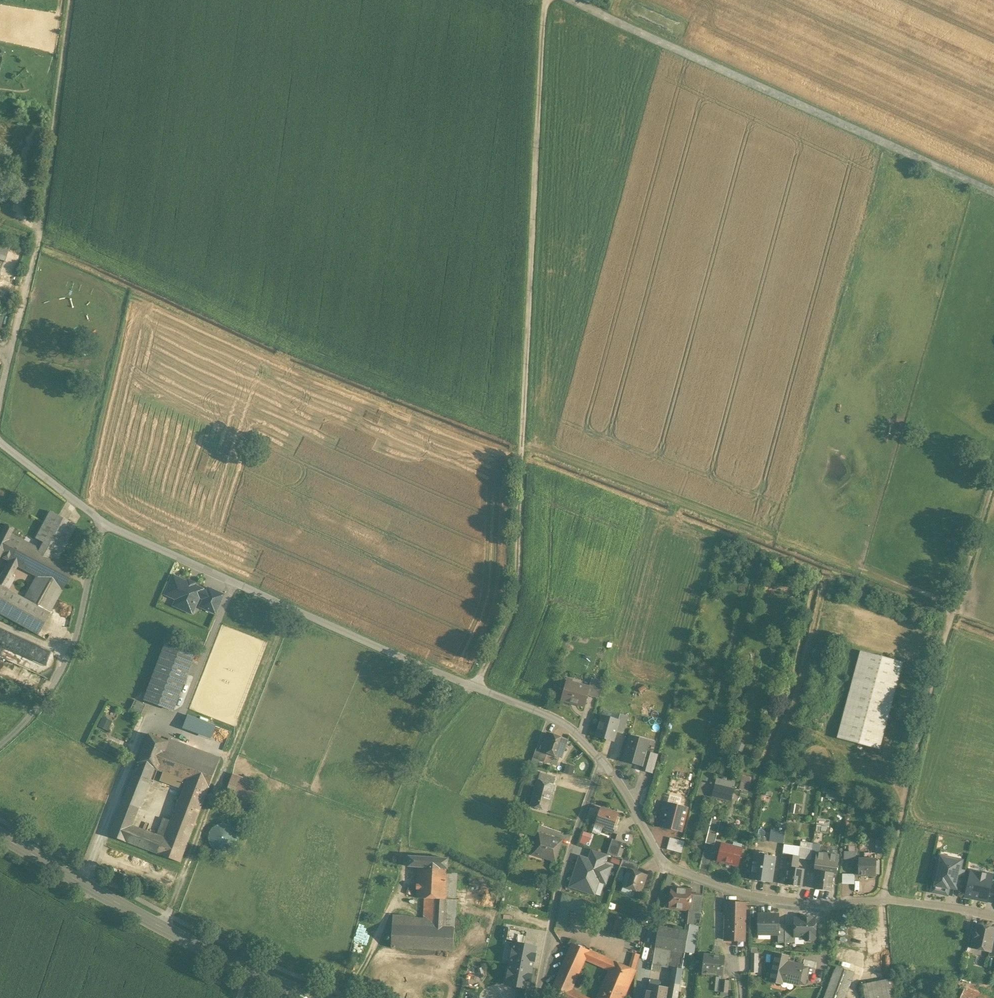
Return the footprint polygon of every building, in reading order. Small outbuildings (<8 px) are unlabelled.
[(5,262),(11,248),(0,245),(0,260),(5,262)] [(24,542),(58,560),(76,526),(49,512),(35,539),(27,536),(24,542)] [(0,536),(0,556),(11,535),(14,529),(5,525),(0,536)] [(11,535),(0,556),(0,557),(9,561),(8,563),(10,564),(11,562),(22,541),(11,535)] [(24,542),(22,541),(11,562),(37,576),(62,589),(74,569),(58,560),(24,542)] [(29,590),(10,579),(12,574),(4,570),(0,577),(0,586),(24,599),(29,590)] [(187,582),(172,575),(164,594),(176,599),(173,605),(194,614),(205,590),(195,586),(196,584),(188,580),(187,582)] [(49,612),(62,589),(37,576),(29,590),(24,599),(49,613),(49,612)] [(0,586),(0,614),(2,615),(38,635),(50,613),(49,612),(49,613),(24,599),(0,586)] [(225,595),(209,587),(207,592),(205,590),(201,598),(204,600),(200,607),(216,615),(225,595)] [(43,648),(0,628),(0,657),(2,658),(0,663),(0,667),(23,678),(27,669),(33,671),(43,648)] [(195,655),(167,644),(145,700),(174,711),(195,655)] [(837,739),(880,750),(903,662),(861,651),(837,739)] [(562,700),(585,707),(591,689),(568,681),(562,700)] [(146,705),(135,700),(130,711),(141,716),(146,705)] [(102,715),(97,725),(108,730),(112,720),(102,715)] [(195,718),(188,715),(184,727),(191,729),(195,718)] [(603,716),(597,737),(614,742),(620,721),(603,716)] [(567,740),(548,734),(542,750),(561,757),(567,740)] [(168,741),(150,735),(139,763),(155,769),(158,770),(169,742),(168,741)] [(631,737),(624,761),(643,766),(650,742),(631,737)] [(187,781),(209,789),(221,758),(169,738),(168,741),(169,742),(158,770),(187,781)] [(155,769),(139,763),(135,773),(150,779),(155,769)] [(574,765),(563,763),(562,771),(573,773),(574,765)] [(150,779),(135,773),(124,801),(140,806),(150,779)] [(259,784),(233,774),(224,799),(250,809),(259,784)] [(740,789),(750,790),(751,776),(742,775),(740,789)] [(715,778),(712,797),(732,800),(735,781),(715,778)] [(556,785),(538,780),(536,785),(533,784),(531,789),(535,790),(531,806),(548,811),(556,785)] [(176,810),(198,818),(209,789),(187,781),(176,810)] [(826,791),(826,798),(842,799),(843,792),(826,791)] [(680,804),(681,797),(670,795),(668,802),(680,804)] [(140,806),(124,801),(121,808),(137,814),(140,806)] [(662,826),(682,830),(687,809),(668,804),(662,826)] [(137,814),(121,808),(110,836),(126,842),(133,825),(137,814)] [(601,808),(595,824),(614,830),(619,814),(601,808)] [(166,838),(159,854),(181,862),(198,818),(176,810),(172,821),(166,838)] [(166,838),(172,821),(163,818),(157,834),(166,838)] [(706,842),(715,844),(721,820),(711,818),(706,842)] [(529,820),(526,831),(536,834),(539,823),(529,820)] [(230,825),(227,824),(223,824),(218,824),(215,826),(212,829),(210,832),(209,836),(209,840),(210,844),(213,848),(216,850),(220,852),(224,852),(228,851),(231,850),(234,847),(236,843),(237,839),(237,835),(236,831),(234,828),(230,825)] [(157,834),(133,825),(126,842),(159,854),(166,838),(157,834)] [(770,829),(770,841),(784,842),(784,830),(770,829)] [(583,831),(580,842),(588,844),(591,833),(583,831)] [(562,841),(540,835),(534,855),(535,855),(536,851),(545,854),(544,858),(556,861),(562,841)] [(670,837),(667,849),(682,852),(685,841),(670,837)] [(607,852),(621,857),(624,849),(620,847),(622,841),(612,838),(607,852)] [(723,844),(719,860),(739,865),(743,849),(723,844)] [(844,850),(844,859),(856,859),(856,850),(844,850)] [(814,871),(837,874),(839,856),(816,853),(814,871)] [(754,855),(752,881),(771,884),(774,857),(754,855)] [(962,860),(940,855),(932,892),(947,895),(949,887),(956,888),(957,885),(960,870),(962,860)] [(448,859),(410,857),(409,866),(417,867),(448,869),(448,859)] [(602,863),(582,857),(578,870),(597,876),(602,863)] [(859,859),(858,874),(876,875),(877,859),(859,859)] [(448,869),(417,867),(417,870),(420,871),(419,876),(448,878),(448,873),(448,869)] [(788,868),(786,885),(801,888),(804,870),(788,868)] [(647,875),(628,869),(623,887),(642,893),(647,875)] [(597,876),(578,870),(573,884),(593,890),(597,876)] [(963,886),(966,871),(960,870),(957,885),(963,886)] [(834,873),(819,871),(817,888),(831,890),(834,873)] [(993,876),(971,871),(965,898),(988,902),(989,897),(993,880),(993,876)] [(447,899),(457,899),(457,873),(448,873),(448,878),(447,899)] [(843,873),(842,882),(854,883),(855,873),(843,873)] [(448,878),(419,876),(418,898),(425,898),(436,899),(438,899),(447,900),(447,899),(448,878)] [(491,881),(471,876),(470,884),(489,888),(491,881)] [(689,910),(692,890),(672,888),(669,908),(689,910)] [(557,928),(564,930),(568,908),(588,913),(591,905),(563,895),(557,928)] [(424,917),(403,916),(403,925),(435,927),(436,899),(425,898),(424,917)] [(435,927),(446,927),(446,916),(447,900),(438,899),(436,899),(435,927)] [(446,916),(456,917),(457,899),(447,899),(447,900),(446,916)] [(727,903),(726,923),(746,923),(746,903),(727,903)] [(779,914),(758,914),(758,934),(779,934),(779,914)] [(393,915),(393,925),(403,925),(403,916),(393,915)] [(446,927),(456,928),(456,917),(446,916),(446,927)] [(815,918),(795,918),(795,937),(815,937),(815,918)] [(725,939),(745,940),(746,923),(726,923),(725,939)] [(403,925),(393,925),(392,948),(454,951),(456,928),(446,927),(435,927),(403,925)] [(993,934),(993,929),(977,925),(972,948),(990,952),(993,934)] [(660,926),(654,965),(683,970),(689,932),(660,926)] [(514,943),(510,964),(532,968),(536,947),(514,943)] [(590,951),(573,943),(551,993),(563,997),(569,997),(572,991),(586,960),(590,951)] [(614,961),(590,951),(586,960),(610,970),(614,961)] [(630,968),(635,970),(640,955),(634,953),(630,968)] [(751,953),(750,973),(759,973),(759,953),(751,953)] [(703,973),(722,975),(725,957),(705,955),(703,973)] [(600,997),(624,997),(636,970),(635,970),(630,968),(614,961),(610,970),(598,997),(600,997)] [(799,983),(802,965),(786,963),(783,981),(799,983)] [(532,968),(510,964),(506,984),(528,989),(529,982),(531,982),(532,975),(531,975),(532,968)] [(825,997),(846,997),(855,974),(837,967),(825,997)] [(867,997),(891,997),(888,979),(864,984),(867,997)] [(671,988),(649,985),(647,997),(669,997),(671,988)] [(961,997),(962,997),(981,997),(964,990),(961,997)]
